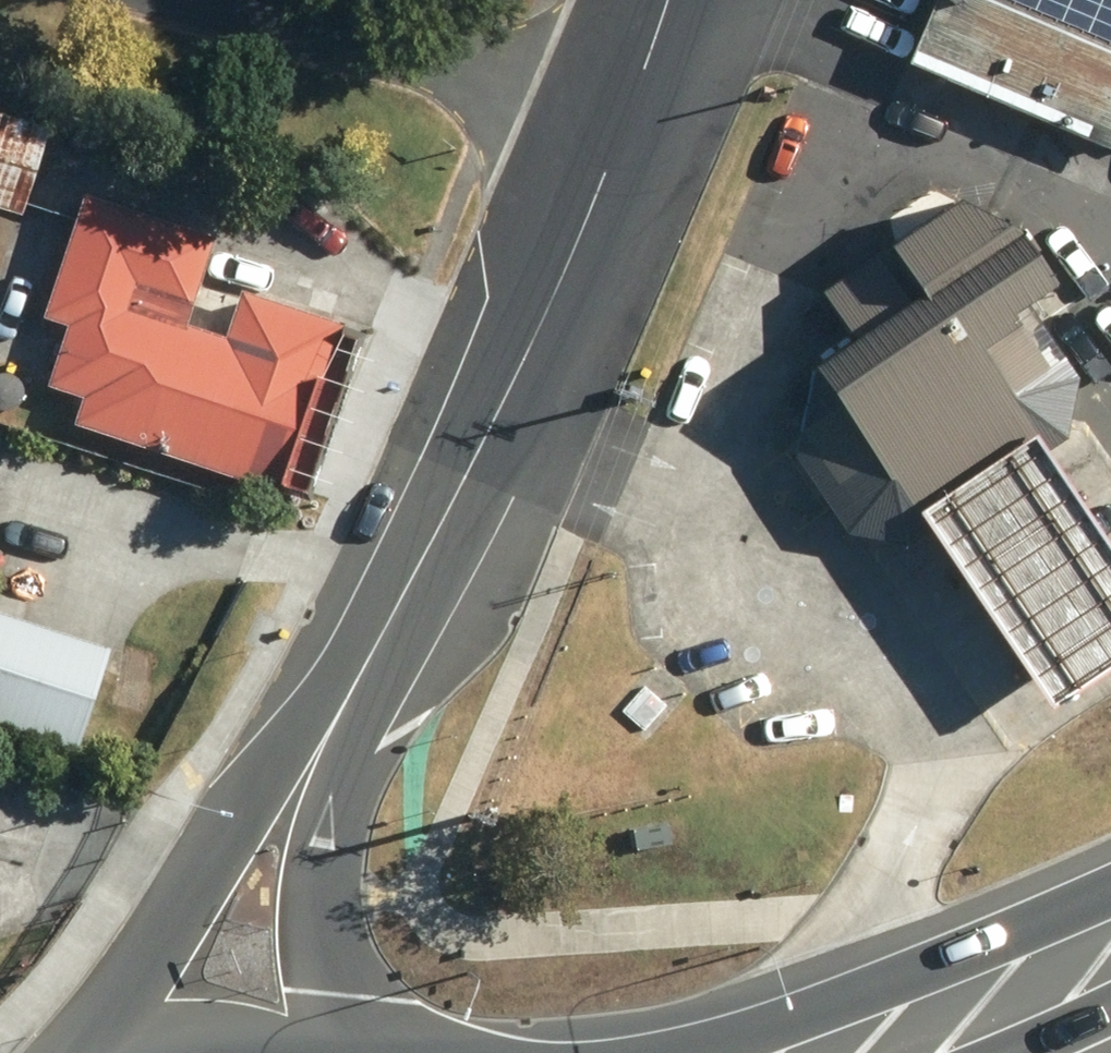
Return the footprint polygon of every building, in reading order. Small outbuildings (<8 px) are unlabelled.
[(903,60),(1110,149),(1110,0),(929,0),(903,60)] [(17,213),(43,125),(0,112),(0,207),(17,213)] [(908,513),(1025,436),(1038,456),(1061,442),(1075,383),(1021,305),(1045,286),(999,224),(933,190),(891,220),(895,241),(880,249),(883,253),(820,295),(848,343),(804,372),(834,420),(786,451),(849,543),(902,548),(924,538),(908,513)] [(44,383),(81,396),(73,421),(269,489),(271,483),(296,492),(349,336),(334,331),(336,323),(328,320),(337,295),(278,275),(281,265),(260,257),(246,296),(237,293),(235,298),(218,292),(215,300),(190,292),(208,239),(81,195),(41,313),(66,321),(44,383)] [(37,371),(46,344),(0,329),(0,359),(37,371)] [(1025,436),(908,513),(924,538),(1040,713),(1110,667),(1110,566),(1038,456),(1025,436)] [(78,747),(115,635),(0,598),(0,721),(78,747)]
